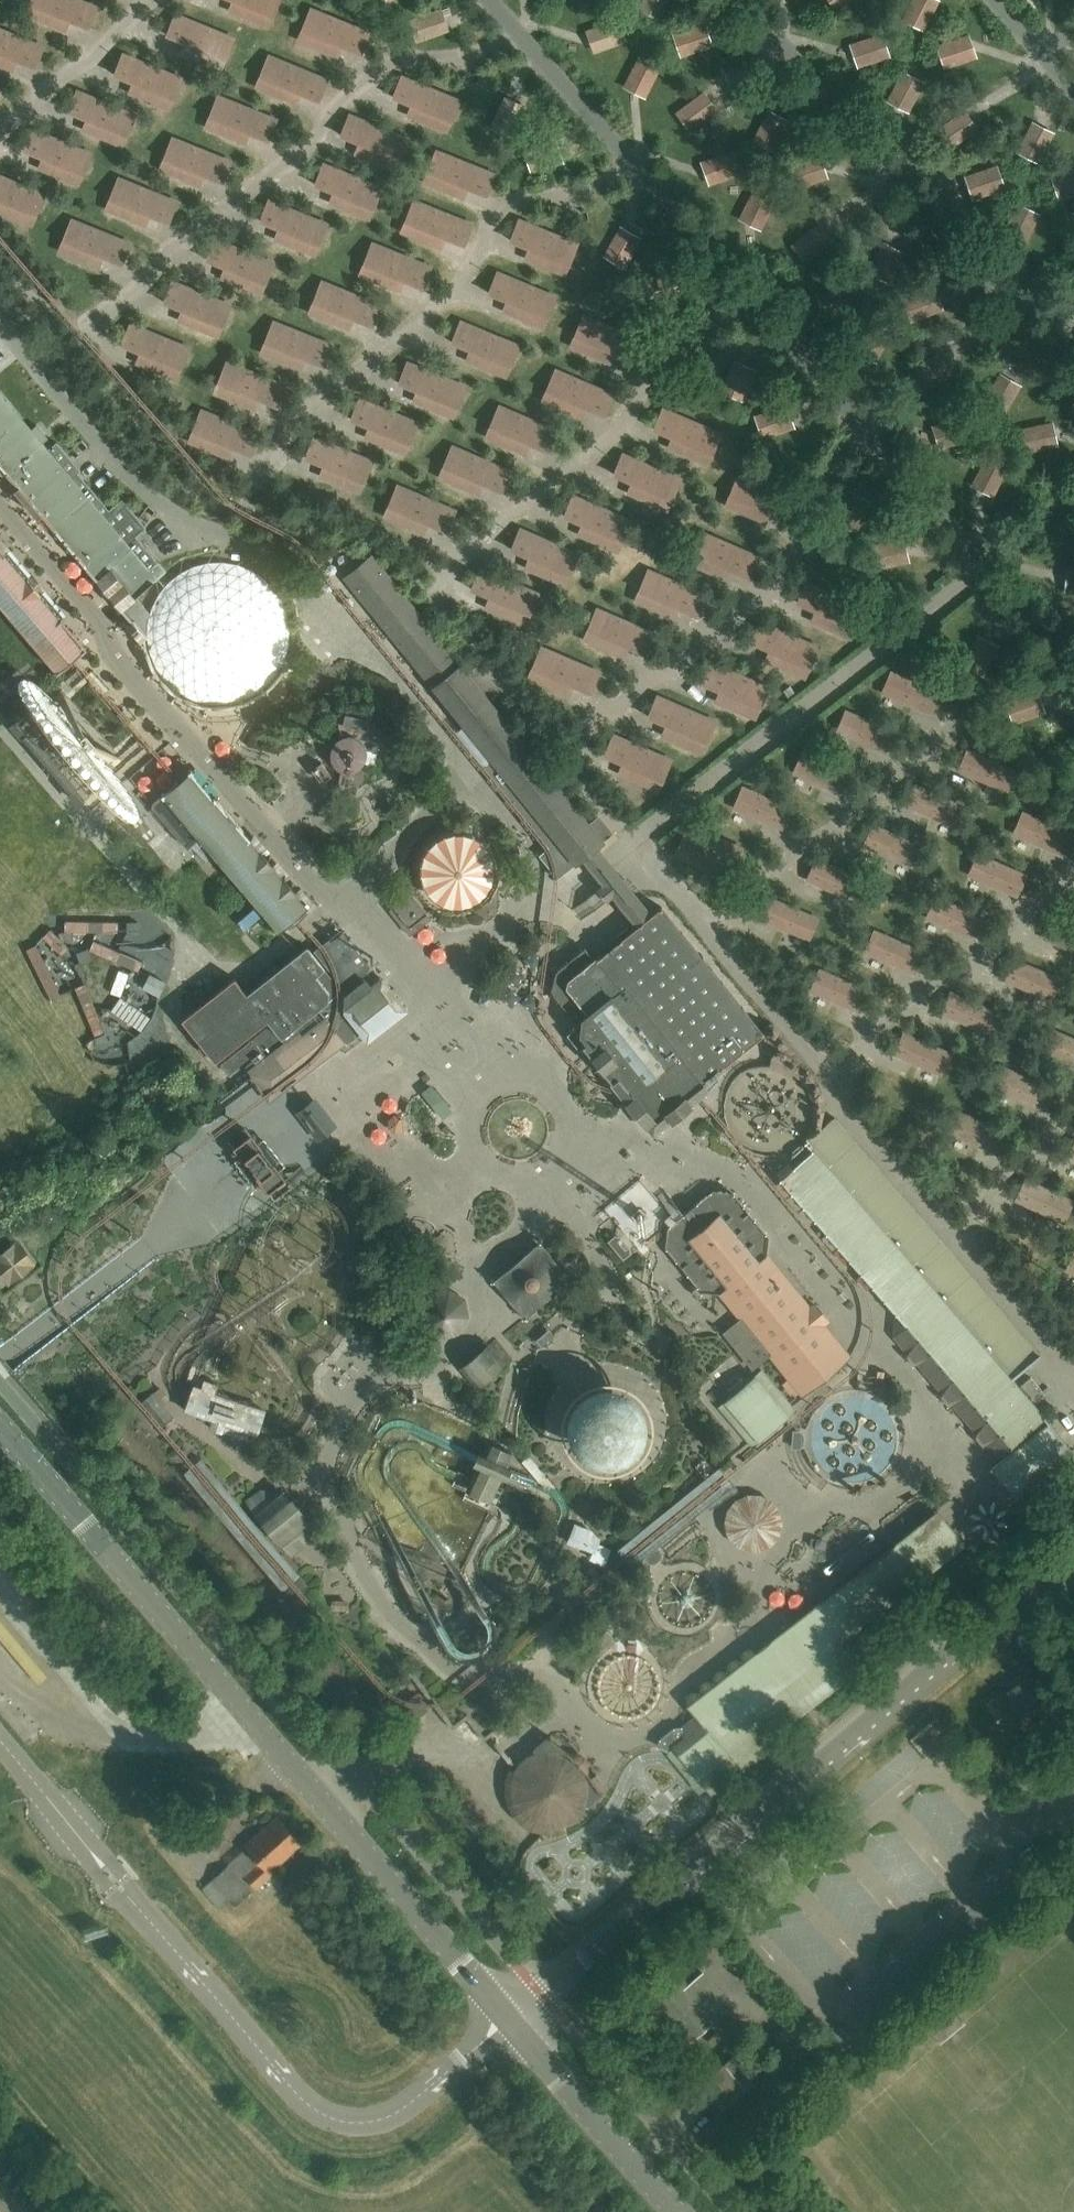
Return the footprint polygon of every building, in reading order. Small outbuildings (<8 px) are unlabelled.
[(96,6),(81,0),(31,0),(30,3),(88,26),(96,6)] [(278,0),(238,0),(273,14),(278,0)] [(637,7),(658,18),(667,0),(640,0),(637,7)] [(835,9),(848,0),(829,0),(835,9)] [(902,19),(923,30),(938,0),(911,0),(902,19)] [(450,31),(445,15),(442,8),(409,20),(417,43),(450,31)] [(361,52),(368,32),(311,10),(303,29),(361,52)] [(225,57),(233,37),(175,15),(167,34),(225,57)] [(582,30),(584,37),(589,53),(623,41),(616,19),(582,30)] [(712,45),(710,37),(705,22),(671,33),(679,56),(712,45)] [(43,46),(0,30),(0,52),(35,66),(43,46)] [(848,44),(854,62),(856,67),(889,55),(882,33),(848,44)] [(977,56),(975,52),(969,33),(935,45),(943,68),(977,56)] [(172,98),(180,79),(122,56),(115,75),(172,98)] [(318,99),(326,79),(268,56),(261,76),(318,99)] [(620,87),(627,91),(641,98),(658,67),(636,56),(620,87)] [(886,102),(903,110),(907,113),(924,81),(903,70),(886,102)] [(451,119),(459,100),(401,77),(394,97),(451,119)] [(127,134),(134,115),(77,92),(69,111),(127,134)] [(676,112),(690,130),(716,109),(703,92),(676,112)] [(528,107),(513,99),(507,96),(491,128),(513,138),(528,107)] [(267,139),(275,120),(217,97),(210,116),(267,139)] [(789,120),(785,118),(768,109),(752,141),(774,152),(789,120)] [(948,148),(977,128),(964,110),(936,130),(948,148)] [(399,158),(407,138),(349,116),(341,135),(399,158)] [(1054,131),(1038,123),(1032,120),(1017,152),(1038,163),(1054,131)] [(82,172),(90,153),(32,130),(25,149),(82,172)] [(222,181),(229,162),(171,139),(164,158),(222,181)] [(557,141),(524,153),(531,175),(565,164),(563,158),(559,148),(557,141)] [(486,195),(494,175),(436,152),(428,172),(486,195)] [(700,165),(705,181),(707,188),(741,177),(734,155),(700,165)] [(826,175),(822,161),(820,155),(787,166),(794,189),(828,178),(826,175)] [(373,207),(381,188),(323,165),(316,185),(373,207)] [(964,176),(970,194),(971,199),(1005,188),(998,165),(964,176)] [(1050,178),(1058,200),(1073,195),(1073,169),(1050,178)] [(43,195),(0,178),(0,201),(35,215),(43,195)] [(167,221),(175,201),(117,179),(110,198),(167,221)] [(736,220),(750,228),(757,231),(773,200),(752,189),(736,220)] [(319,243),(326,224),(269,201),(261,220),(319,243)] [(464,244),(472,224),(414,201),(406,221),(464,244)] [(1002,234),(1020,243),(1023,245),(1039,213),(1018,202),(1002,234)] [(121,262),(129,243),(71,220),(64,240),(121,262)] [(568,265),(576,245),(519,221),(511,240),(568,265)] [(832,240),(819,225),(818,223),(792,245),(806,262),(832,241),(832,240)] [(641,235),(635,232),(619,225),(604,257),(625,267),(641,235)] [(265,282),(272,262),(215,239),(207,259),(265,282)] [(905,253),(888,245),(884,242),(867,274),(888,285),(905,253)] [(422,286),(430,267),(372,244),(365,264),(422,286)] [(678,292),(675,286),(670,269),(636,281),(644,304),(678,292)] [(546,317),(554,297),(497,273),(489,292),(546,317)] [(850,281),(816,292),(819,299),(822,310),(823,314),(857,303),(850,281)] [(222,324),(230,304),(172,282),(164,301),(222,324)] [(372,325),(380,305),(322,282),(314,302),(372,325)] [(943,310),(936,292),(935,288),(901,300),(909,322),(943,310)] [(632,361),(641,341),(584,317),(575,336),(632,361)] [(852,353),(868,361),(874,364),(890,332),(869,321),(852,353)] [(324,365),(331,345),(274,322),(266,342),(324,365)] [(509,366),(518,347),(461,322),(452,341),(509,366)] [(180,367),(188,347),(130,325),(122,344),(180,367)] [(926,393),(951,371),(936,354),(911,376),(926,393)] [(735,359),(719,391),(741,401),(756,369),(751,367),(741,362),(735,359)] [(276,405),(284,385),(226,363),(219,382),(276,405)] [(456,408),(465,388),(408,364),(399,383),(456,408)] [(605,415),(613,396),(556,371),(548,390),(605,415)] [(1000,371),(982,401),(1002,414),(1020,383),(1015,380),(1004,373),(1000,371)] [(8,472),(54,525),(53,526),(77,554),(78,553),(88,564),(87,565),(88,567),(99,580),(100,579),(111,592),(122,606),(122,607),(132,618),(133,618),(134,620),(142,628),(141,629),(145,633),(146,634),(142,638),(141,637),(140,638),(141,640),(143,638),(144,642),(136,643),(136,646),(144,645),(146,653),(148,653),(152,664),(150,665),(154,672),(147,677),(149,679),(156,675),(160,682),(162,680),(171,689),(169,691),(176,696),(171,703),(174,704),(178,697),(185,702),(187,700),(194,703),(198,704),(197,707),(205,708),(204,716),(206,717),(208,709),(216,710),(216,708),(228,707),(229,710),(237,708),(239,716),(241,715),(240,707),(247,705),(247,703),(258,698),(259,699),(266,695),(271,701),(273,699),(268,693),(274,688),(273,686),(280,677),(283,671),(286,670),(288,672),(294,675),(295,672),(283,664),(288,649),(290,634),(288,618),(283,603),(275,590),(266,579),(264,578),(253,571),(251,570),(237,564),(221,562),(205,563),(190,567),(177,575),(165,585),(155,598),(149,612),(143,604),(134,594),(154,577),(164,569),(135,536),(146,527),(122,499),(109,510),(77,473),(81,470),(57,442),(49,449),(0,392),(0,463),(8,472)] [(409,444),(417,424),(360,400),(352,419),(409,444)] [(787,404),(754,416),(762,438),(795,427),(793,420),(790,411),(787,404)] [(548,451),(556,432),(499,407),(491,426),(548,451)] [(712,454),(720,435),(663,410),(655,430),(712,454)] [(251,454),(258,434),(201,411),(193,431),(251,454)] [(965,414),(931,426),(934,431),(938,443),(940,448),(973,436),(965,414)] [(1054,421),(1019,427),(1024,451),(1059,444),(1058,440),(1056,430),(1054,421)] [(363,481),(371,461),(313,438),(306,458),(363,481)] [(501,492),(509,472),(452,448),(444,467),(501,492)] [(988,454),(972,485),(978,488),(986,493),(993,496),(1009,465),(988,454)] [(672,499),(680,480),(623,455),(615,475),(672,499)] [(788,520),(796,501),(739,476),(731,495),(788,520)] [(446,530),(454,511),(397,486),(389,506),(446,530)] [(875,501),(870,498),(854,490),(838,522),(859,532),(875,501)] [(622,540),(630,521),(573,496),(565,516),(622,540)] [(569,574),(577,554),(520,530),(512,549),(569,574)] [(749,577),(758,558),(701,533),(692,553),(749,577)] [(904,537),(869,544),(874,568),(909,561),(907,554),(906,546),(904,537)] [(57,670),(70,659),(74,656),(85,646),(40,593),(40,592),(33,584),(27,578),(27,579),(0,547),(0,603),(57,670)] [(360,562),(343,575),(420,670),(512,784),(557,841),(540,855),(558,877),(582,858),(603,884),(611,894),(637,926),(645,920),(652,914),(636,894),(621,875),(617,870),(601,851),(598,847),(597,845),(604,840),(590,823),(586,818),(454,661),(368,556),(360,562)] [(1064,590),(1073,590),(1073,566),(1066,566),(1065,571),(1065,584),(1064,590)] [(529,613),(538,594),(481,569),(472,589),(529,613)] [(697,615),(706,595),(649,571),(640,590),(697,615)] [(856,626),(864,607),(807,582),(799,601),(856,626)] [(646,652),(654,633),(597,608),(589,628),(646,652)] [(810,666),(818,646),(761,622),(753,641),(810,666)] [(999,644),(984,637),(978,633),(962,665),(983,676),(999,644)] [(590,691),(598,672),(541,647),(533,666),(590,691)] [(760,706),(769,687),(712,662),(703,681),(760,706)] [(884,692),(930,712),(939,693),(892,673),(884,692)] [(1048,713),(1043,697),(1040,690),(1007,701),(1014,723),(1048,713)] [(706,741),(714,722),(658,697),(649,716),(706,741)] [(837,732),(884,752),(892,733),(845,713),(837,732)] [(368,722),(344,717),(343,727),(347,732),(361,735),(367,731),(368,722)] [(121,769),(97,728),(83,737),(107,777),(121,769)] [(662,781),(671,761),(614,737),(605,756),(662,781)] [(367,758),(366,750),(362,744),(359,742),(355,740),(352,739),(348,739),(344,739),(336,743),(331,750),(329,758),(331,767),(336,773),(344,777),(352,777),(360,773),(365,767),(367,758)] [(960,769),(1006,789),(1015,770),(968,750),(960,769)] [(794,772),(841,792),(849,773),(803,752),(794,772)] [(159,799),(150,807),(184,846),(195,837),(221,865),(280,931),(284,928),(285,930),(291,925),(299,918),(305,913),(303,911),(307,908),(295,895),(296,894),(295,893),(294,894),(283,882),(284,881),(283,880),(282,881),(271,869),(272,868),(271,867),(270,868),(259,856),(260,855),(260,854),(258,855),(247,843),(249,841),(248,841),(246,842),(235,830),(237,828),(236,827),(234,829),(223,816),(225,815),(225,814),(223,816),(212,804),(214,802),(212,800),(210,801),(201,791),(202,790),(199,788),(189,777),(190,776),(188,773),(185,775),(187,777),(183,781),(176,787),(175,785),(172,788),(173,788),(162,798),(161,797),(159,799)] [(907,805),(954,825),(962,805),(916,785),(907,805)] [(734,807),(781,827),(790,808),(743,788),(734,807)] [(1015,834),(1062,854),(1070,834),(1023,814),(1015,834)] [(480,838),(478,837),(479,829),(472,827),(473,820),(464,818),(462,824),(455,823),(453,831),(443,833),(433,839),(425,848),(420,859),(419,871),(421,883),(427,893),(436,901),(447,906),(459,908),(471,905),(481,899),(489,890),(494,879),(496,867),(493,855),(487,845),(483,841),(482,840),(480,838)] [(689,826),(680,845),(720,862),(715,876),(727,881),(741,848),(735,846),(729,843),(689,826)] [(865,845),(912,865),(920,846),(873,826),(865,845)] [(970,875),(1017,895),(1025,876),(979,856),(970,875)] [(807,881),(854,901),(863,882),(816,862),(807,881)] [(928,918),(975,938),(983,919),(936,899),(928,918)] [(762,919),(808,939),(817,920),(770,900),(762,919)] [(744,1007),(743,1006),(724,982),(723,981),(703,957),(704,957),(703,956),(702,956),(663,908),(663,907),(662,906),(660,907),(652,914),(645,920),(637,926),(601,955),(602,957),(598,960),(596,959),(571,980),(569,986),(590,1012),(577,1022),(575,1024),(576,1026),(577,1025),(590,1040),(589,1041),(590,1043),(591,1042),(604,1058),(603,1058),(604,1060),(605,1059),(617,1074),(616,1075),(618,1077),(619,1076),(628,1087),(631,1092),(630,1093),(631,1095),(631,1094),(639,1097),(650,1087),(669,1110),(671,1108),(670,1108),(687,1095),(702,1082),(703,1083),(705,1081),(704,1081),(723,1066),(725,1065),(724,1065),(743,1050),(745,1049),(744,1048),(763,1034),(765,1032),(764,1031),(763,1031),(744,1007)] [(308,1058),(315,1066),(346,1042),(348,1045),(361,1035),(390,1011),(394,1015),(403,1007),(383,982),(374,989),(366,979),(375,973),(331,917),(330,918),(303,939),(309,946),(249,994),(235,978),(183,1020),(217,1063),(270,1021),(274,1025),(224,1066),(231,1075),(253,1057),(256,1062),(248,1069),(254,1077),(262,1086),(286,1087),(290,1084),(310,1068),(304,1061),(308,1058)] [(867,951),(913,971),(922,952),(875,932),(867,951)] [(1005,979),(1052,999),(1060,980),(1014,960),(1005,979)] [(811,991),(858,1011),(866,991),(819,971),(811,991)] [(896,1054),(942,1074),(951,1055),(904,1035),(896,1054)] [(306,1105),(296,1112),(308,1127),(318,1140),(328,1133),(337,1126),(326,1111),(315,1097),(306,1105)] [(951,1133),(997,1153),(1006,1133),(959,1113),(951,1133)] [(1045,1419),(1047,1418),(1012,1377),(1039,1353),(835,1116),(807,1141),(814,1149),(783,1176),(781,1178),(898,1314),(897,1334),(955,1401),(974,1402),(1012,1446),(1044,1418),(1045,1419)] [(246,1129),(230,1142),(238,1151),(251,1169),(265,1187),(272,1196),(289,1184),(281,1174),(267,1156),(254,1138),(246,1129)] [(811,1150),(806,1144),(801,1143),(795,1148),(794,1153),(800,1160),(811,1150)] [(605,1209),(597,1216),(599,1219),(602,1223),(611,1216),(619,1225),(617,1238),(612,1243),(623,1255),(628,1251),(634,1251),(638,1248),(645,1257),(649,1253),(652,1251),(645,1242),(673,1218),(641,1180),(605,1209)] [(1017,1200),(1064,1220),(1072,1200),(1026,1180),(1017,1200)] [(772,1354),(792,1377),(782,1386),(790,1396),(801,1388),(802,1389),(845,1353),(821,1325),(828,1320),(816,1305),(809,1312),(764,1258),(765,1257),(767,1238),(735,1202),(717,1199),(702,1212),(696,1205),(682,1217),(687,1224),(671,1237),(670,1255),(701,1292),(721,1294),(722,1293),(744,1319),(725,1335),(753,1369),(772,1354)] [(235,1227),(252,1215),(245,1205),(227,1216),(235,1227)] [(13,1277),(34,1261),(18,1240),(18,1239),(0,1253),(0,1268),(9,1280),(13,1277)] [(541,1241),(496,1280),(526,1316),(572,1277),(566,1270),(541,1241)] [(438,1339),(440,1340),(459,1336),(471,1320),(470,1301),(457,1287),(437,1284),(421,1295),(415,1314),(423,1332),(438,1339)] [(556,1340),(557,1335),(552,1328),(536,1339),(541,1346),(546,1347),(556,1340)] [(490,1344),(461,1367),(475,1384),(477,1387),(506,1363),(490,1344)] [(791,1403),(766,1373),(742,1392),(734,1399),(728,1405),(725,1407),(754,1442),(795,1408),(791,1403)] [(254,1435),(255,1431),(257,1431),(260,1420),(264,1408),(215,1393),(210,1392),(201,1389),(194,1387),(191,1397),(187,1409),(215,1418),(212,1426),(249,1438),(253,1439),(254,1435)] [(174,1418),(155,1396),(144,1406),(163,1428),(172,1420),(174,1418)] [(1073,1458),(1073,1451),(1060,1433),(1059,1432),(1058,1433),(1060,1435),(1003,1480),(1002,1480),(1017,1499),(1019,1502),(1073,1458)] [(800,1433),(793,1433),(792,1445),(799,1445),(801,1442),(802,1437),(800,1433)] [(513,1456),(514,1452),(506,1449),(495,1444),(490,1442),(482,1460),(474,1477),(499,1488),(506,1471),(513,1456)] [(1001,1471),(1020,1458),(1011,1445),(992,1459),(1001,1471)] [(499,1488),(474,1477),(467,1493),(491,1504),(499,1488)] [(261,1491),(249,1502),(295,1553),(306,1543),(308,1519),(302,1513),(291,1500),(282,1490),(264,1489),(261,1491)] [(731,1513),(728,1524),(730,1536),(737,1545),(747,1550),(759,1549),(769,1545),(777,1536),(779,1525),(776,1514),(769,1505),(760,1500),(748,1500),(738,1505),(731,1513)] [(977,1535),(985,1539),(994,1539),(1002,1536),(1008,1529),(1010,1520),(1008,1511),(1003,1504),(995,1500),(986,1500),(978,1504),(972,1510),(970,1516),(970,1519),(971,1528),(977,1535)] [(568,1540),(596,1553),(605,1536),(577,1523),(568,1540)] [(783,1724),(760,1743),(763,1746),(862,1668),(841,1642),(964,1544),(955,1532),(948,1538),(941,1528),(794,1643),(810,1663),(764,1700),(783,1724)] [(606,1564),(612,1550),(600,1545),(594,1559),(606,1564)] [(655,1548),(646,1556),(650,1561),(654,1561),(658,1557),(659,1553),(655,1548)] [(649,1589),(648,1601),(651,1614),(657,1624),(667,1632),(678,1637),(691,1637),(703,1633),(708,1629),(713,1626),(717,1620),(720,1616),(723,1604),(723,1591),(718,1580),(710,1571),(707,1569),(699,1564),(687,1562),(675,1564),(667,1567),(664,1569),(655,1578),(649,1589)] [(341,1590),(335,1603),(348,1608),(354,1595),(341,1590)] [(605,1630),(594,1641),(600,1647),(605,1647),(611,1642),(611,1636),(605,1630)] [(740,1684),(737,1679),(749,1669),(740,1657),(688,1697),(706,1720),(726,1705),(721,1698),(740,1684)] [(1034,1713),(1053,1699),(1031,1668),(1008,1685),(1010,1687),(987,1704),(1005,1729),(1032,1710),(1034,1713)] [(432,1707),(420,1692),(409,1702),(421,1716),(432,1707)] [(477,1707),(483,1729),(512,1722),(506,1700),(477,1707)] [(410,1726),(419,1718),(406,1704),(398,1711),(410,1726)] [(680,1727),(679,1727),(674,1728),(661,1739),(658,1745),(669,1749),(683,1739),(680,1727)] [(585,1806),(586,1803),(589,1804),(611,1784),(559,1731),(551,1736),(549,1735),(536,1749),(537,1752),(534,1753),(531,1754),(528,1756),(525,1758),(523,1760),(521,1763),(517,1759),(514,1762),(512,1766),(510,1769),(509,1773),(507,1776),(507,1780),(506,1784),(506,1788),(506,1791),(506,1795),(507,1799),(508,1803),(509,1806),(511,1810),(513,1813),(515,1816),(518,1819),(520,1822),(523,1824),(527,1826),(530,1828),(534,1830),(537,1831),(541,1832),(545,1833),(549,1833),(552,1833),(556,1833),(560,1832),(564,1831),(567,1830),(566,1824),(569,1823),(572,1821),(574,1819),(577,1817),(579,1815),(582,1812),(584,1809),(585,1806)] [(271,1870),(300,1843),(276,1817),(246,1845),(260,1860),(243,1875),(255,1888),(272,1872),(271,1870)] [(235,1907),(250,1892),(252,1890),(228,1864),(202,1889),(219,1908),(229,1900),(235,1907)] [(689,1986),(672,1967),(643,1988),(689,2043),(731,2010),(703,1974),(689,1986)] [(723,2106),(753,2080),(733,2057),(703,2083),(723,2106)]
